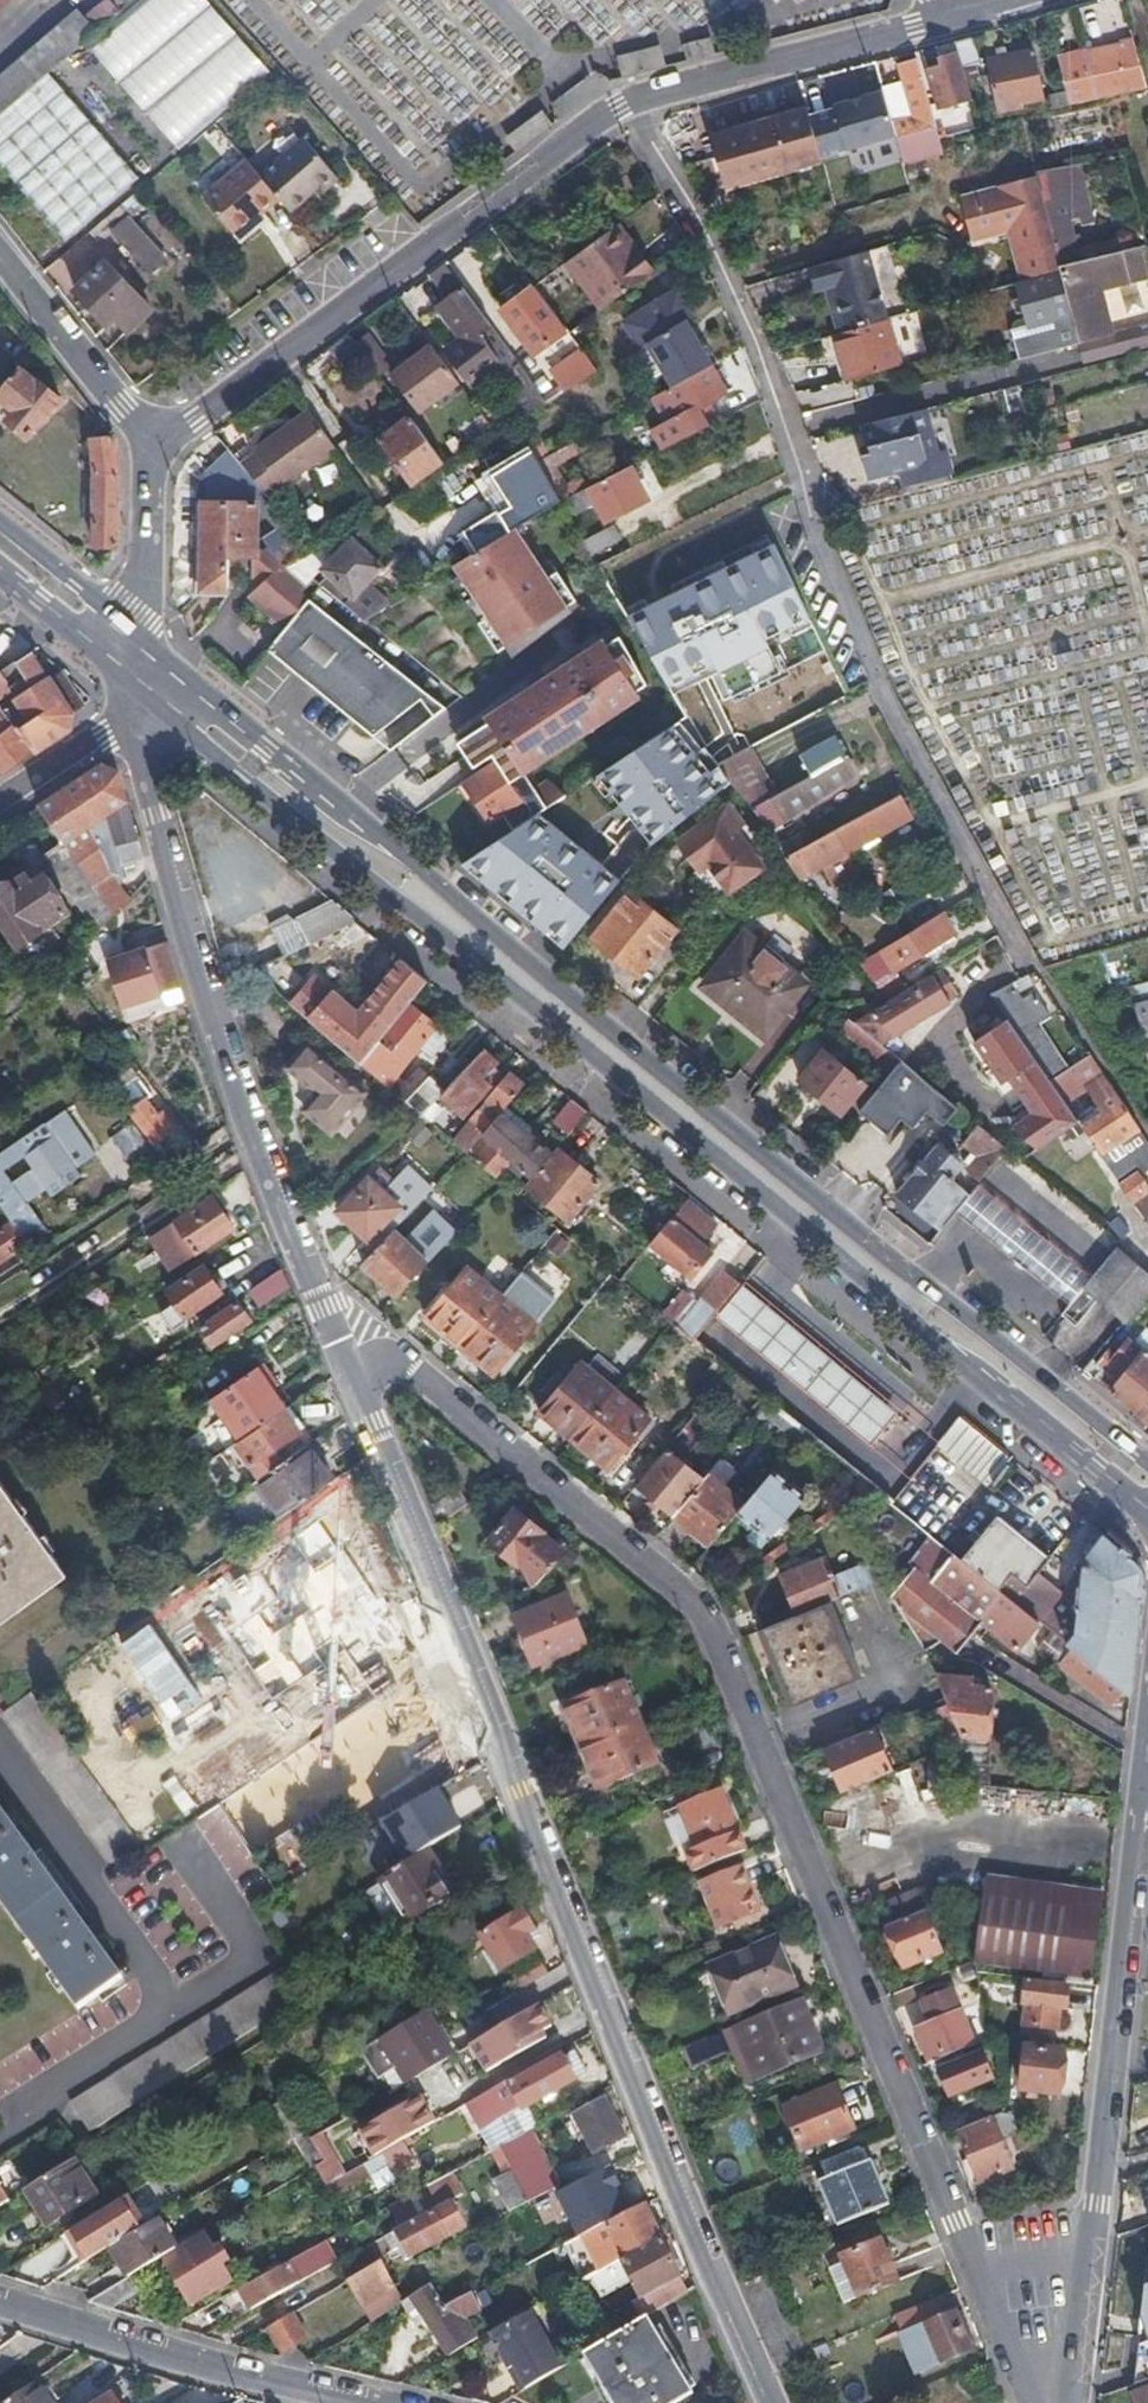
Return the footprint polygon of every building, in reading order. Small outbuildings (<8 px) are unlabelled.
[(11,0),(0,0),(0,9),(11,0)] [(121,9),(113,0),(106,0),(82,18),(93,32),(121,9)] [(209,0),(133,0),(86,41),(178,150),(270,70),(209,0)] [(0,77),(0,102),(5,108),(47,72),(93,32),(82,18),(77,13),(0,77)] [(970,36),(955,40),(957,49),(966,78),(976,77),(974,66),(979,64),(970,36)] [(687,61),(713,54),(709,41),(683,47),(687,61)] [(1134,41),(1085,53),(1096,98),(1140,87),(1147,85),(1134,41)] [(616,58),(622,78),(664,67),(659,48),(616,58)] [(937,107),(971,98),(966,78),(957,49),(937,56),(938,62),(926,67),(937,107)] [(1033,53),(987,63),(999,115),(1020,110),(1020,107),(1043,101),(1033,53)] [(1085,53),(1058,60),(1065,90),(1069,104),(1096,98),(1085,53)] [(904,79),(881,86),(894,139),(934,128),(933,126),(916,59),(900,63),(904,79)] [(0,112),(0,164),(64,239),(137,177),(47,72),(5,108),(0,112)] [(1069,104),(1065,90),(1047,96),(1050,109),(1069,104)] [(703,134),(716,187),(810,161),(795,109),(703,134)] [(308,134),(264,172),(283,195),(295,208),(322,185),(327,189),(343,176),(308,134)] [(264,172),(250,155),(206,192),(237,232),(265,209),(283,195),(264,172)] [(1012,227),(1026,280),(1060,270),(1042,203),(1037,183),(970,202),(979,235),(1012,227)] [(124,201),(134,213),(151,198),(141,186),(124,201)] [(1070,312),(1077,341),(1078,344),(1110,334),(1095,280),(1125,272),(1118,248),(1078,257),(1068,217),(1081,213),(1078,195),(1042,203),(1060,270),(1066,296),(1070,312)] [(124,201),(95,226),(105,238),(116,228),(152,269),(169,255),(134,213),(124,201)] [(265,209),(237,232),(242,237),(269,215),(265,209)] [(607,305),(648,273),(611,227),(571,258),(607,305)] [(863,251),(803,269),(809,294),(824,290),(832,288),(843,330),(882,320),(863,251)] [(536,381),(443,262),(428,273),(447,298),(435,306),(466,344),(452,355),(477,386),(505,366),(524,389),(536,381)] [(149,312),(107,263),(74,290),(104,325),(116,316),(129,330),(149,312)] [(1017,356),(1025,354),(1077,341),(1070,312),(1066,296),(1060,270),(1026,280),(1017,282),(1020,297),(1013,299),(1016,313),(1023,311),(1026,322),(1009,326),(1017,356)] [(570,329),(534,286),(502,310),(536,353),(570,329)] [(824,290),(834,333),(843,330),(832,288),(824,290)] [(990,290),(963,297),(959,298),(961,306),(993,298),(990,290)] [(662,331),(686,318),(676,301),(652,315),(662,331)] [(620,354),(604,363),(612,376),(651,355),(648,349),(654,347),(667,368),(702,347),(686,318),(662,331),(652,315),(612,341),(620,354)] [(843,330),(834,333),(846,378),(898,366),(886,319),(882,320),(843,330)] [(1133,332),(1134,345),(1147,342),(1147,328),(1133,332)] [(0,374),(0,378),(6,384),(0,392),(0,397),(12,406),(4,414),(29,434),(44,414),(48,416),(64,397),(45,380),(43,382),(26,369),(44,348),(32,334),(26,342),(13,358),(0,374)] [(355,343),(348,334),(329,348),(351,377),(370,363),(355,343)] [(365,334),(355,343),(370,363),(377,372),(387,363),(365,334)] [(13,358),(26,342),(18,336),(6,351),(13,358)] [(465,388),(429,343),(393,372),(421,408),(438,398),(443,403),(465,388)] [(556,370),(566,385),(599,365),(584,346),(556,370)] [(13,358),(6,351),(0,347),(0,374),(13,358)] [(677,412),(680,416),(725,392),(710,364),(651,395),(650,396),(663,420),(677,412)] [(1005,385),(1001,386),(1010,416),(1026,412),(1016,383),(1005,385)] [(724,416),(758,400),(760,400),(752,386),(718,401),(724,416)] [(921,407),(863,422),(869,448),(862,450),(867,473),(900,466),(904,486),(952,474),(946,455),(936,447),(931,449),(921,407)] [(253,445),(237,458),(266,491),(271,497),(335,446),(308,409),(257,449),(253,445)] [(94,538),(117,537),(117,472),(113,435),(85,410),(76,423),(89,434),(93,487),(87,488),(87,512),(94,512),(94,538)] [(675,439),(689,432),(680,416),(677,412),(663,420),(675,439)] [(381,435),(414,482),(445,462),(422,432),(409,414),(381,435)] [(445,438),(456,455),(463,450),(454,433),(445,438)] [(583,443),(578,435),(537,456),(554,487),(558,494),(593,477),(605,471),(595,450),(557,468),(553,459),(583,443)] [(237,458),(232,453),(207,472),(206,500),(214,500),(218,481),(233,479),(247,501),(254,501),(266,491),(237,458)] [(556,494),(558,494),(554,487),(537,456),(511,470),(535,508),(556,494)] [(558,494),(567,510),(594,498),(603,515),(645,496),(628,461),(605,471),(593,477),(558,494)] [(254,546),(254,501),(247,501),(233,479),(218,481),(214,500),(206,500),(202,500),(201,588),(227,587),(228,555),(252,553),(252,575),(254,579),(275,556),(289,563),(289,562),(304,552),(314,546),(292,522),(269,542),(264,544),(254,546)] [(524,515),(455,560),(514,646),(582,600),(524,515)] [(583,539),(591,553),(622,538),(615,525),(583,539)] [(369,615),(391,601),(370,579),(388,562),(363,534),(334,560),(340,566),(325,578),(324,579),(369,615)] [(304,552),(289,562),(302,577),(315,564),(304,552)] [(246,598),(284,628),(312,594),(305,588),(308,583),(302,577),(289,562),(289,563),(275,556),(254,579),(256,584),(246,598)] [(413,587),(414,587),(409,580),(400,587),(403,594),(413,587)] [(633,617),(633,618),(642,612),(627,588),(617,594),(633,617)] [(284,628),(268,649),(391,749),(446,705),(412,677),(313,593),(312,594),(284,628)] [(757,615),(750,618),(755,630),(762,628),(770,645),(807,627),(795,602),(761,619),(757,615)] [(711,667),(743,656),(737,638),(705,648),(711,667)] [(480,769),(449,789),(476,828),(504,810),(516,826),(549,804),(567,791),(551,779),(539,788),(526,770),(641,691),(632,677),(639,672),(627,654),(619,659),(607,640),(491,719),(495,724),(464,746),(480,769)] [(17,729),(34,754),(71,730),(71,721),(71,711),(31,655),(18,664),(15,661),(8,666),(12,671),(20,667),(27,678),(14,688),(20,697),(17,700),(30,719),(17,729)] [(34,754),(17,729),(0,706),(0,776),(34,754)] [(676,768),(709,747),(706,743),(686,711),(653,733),(676,768)] [(731,779),(766,831),(857,772),(848,754),(778,791),(748,749),(720,763),(731,779)] [(113,904),(137,884),(133,867),(143,861),(120,772),(100,763),(37,805),(61,837),(113,904)] [(516,826),(496,840),(521,858),(532,857),(545,868),(545,877),(570,897),(591,872),(638,815),(589,777),(567,791),(549,804),(516,826)] [(783,855),(791,867),(798,876),(872,834),(876,840),(894,829),(892,823),(913,810),(902,791),(885,800),(783,855)] [(729,802),(679,839),(679,842),(701,869),(710,862),(730,889),(764,864),(737,830),(746,824),(729,802)] [(43,850),(97,917),(113,904),(61,837),(43,850)] [(0,885),(0,915),(21,943),(68,911),(33,862),(0,885)] [(570,897),(592,915),(613,888),(591,872),(570,897)] [(631,890),(594,936),(641,974),(678,927),(631,890)] [(275,960),(333,932),(356,921),(335,903),(220,958),(221,961),(228,982),(262,966),(275,960)] [(928,919),(859,960),(874,981),(888,973),(941,941),(928,919)] [(338,949),(372,934),(356,921),(333,932),(338,949)] [(0,938),(0,958),(12,974),(21,968),(0,938)] [(805,986),(747,938),(705,988),(764,1035),(805,986)] [(134,1010),(185,1004),(171,964),(165,943),(103,950),(110,1017),(134,1014),(134,1010)] [(275,960),(262,966),(276,990),(282,995),(291,984),(280,975),(275,960)] [(1040,996),(1048,991),(1045,986),(1035,970),(1019,979),(1015,982),(1030,1002),(1040,996)] [(888,1001),(903,992),(888,973),(874,981),(888,1001)] [(1051,1080),(1072,1067),(1041,1019),(1053,1014),(1040,996),(1030,1002),(1015,982),(993,994),(1011,1020),(1051,1080)] [(309,1018),(354,1056),(366,1041),(349,1026),(361,1013),(332,990),(309,1018)] [(1147,1051),(1147,1000),(1135,1003),(1147,1051)] [(419,1111),(440,1092),(418,1071),(403,1084),(391,1077),(418,1048),(428,1057),(444,1036),(407,1003),(358,1059),(409,1103),(419,1111)] [(895,1009),(872,1037),(881,1044),(900,1059),(915,1040),(916,1039),(895,1009)] [(872,1037),(848,1018),(840,1027),(893,1068),(900,1059),(881,1044),(872,1037)] [(1041,1145),(1078,1120),(1067,1103),(1051,1080),(1011,1020),(980,1040),(1007,1081),(1014,1077),(1038,1111),(1017,1125),(1041,1145)] [(364,1088),(306,1040),(285,1064),(316,1088),(301,1107),(329,1129),(364,1088)] [(1082,1060),(1090,1055),(1080,1040),(1073,1045),(1082,1060)] [(497,1062),(484,1049),(440,1092),(458,1109),(496,1072),(492,1067),(497,1062)] [(864,1083),(822,1051),(800,1078),(842,1111),(864,1083)] [(1099,1151),(1137,1127),(1126,1110),(1090,1055),(1082,1060),(1072,1067),(1051,1080),(1067,1103),(1090,1089),(1106,1113),(1100,1118),(1094,1110),(1078,1120),(1088,1136),(1099,1151)] [(893,1068),(859,1111),(892,1135),(903,1118),(915,1126),(930,1107),(948,1121),(960,1105),(900,1059),(893,1068)] [(101,1082),(149,1153),(173,1136),(161,1117),(154,1121),(142,1102),(147,1098),(124,1067),(101,1082)] [(501,1109),(524,1084),(509,1072),(478,1106),(493,1119),(501,1109)] [(588,1111),(573,1099),(553,1121),(568,1133),(588,1111)] [(13,1183),(26,1202),(100,1151),(68,1105),(48,1120),(55,1133),(27,1151),(19,1141),(0,1155),(0,1164),(13,1183)] [(469,1145),(465,1150),(491,1173),(502,1161),(517,1173),(533,1155),(527,1148),(532,1142),(524,1135),(527,1130),(501,1109),(493,1119),(483,1130),(469,1145)] [(418,1119),(406,1129),(418,1143),(431,1132),(418,1119)] [(1003,1139),(977,1119),(963,1140),(979,1152),(967,1166),(983,1177),(1008,1144),(1003,1139)] [(55,1133),(48,1120),(19,1141),(27,1151),(55,1133)] [(470,1120),(453,1140),(465,1150),(469,1145),(483,1130),(470,1120)] [(533,1155),(517,1173),(527,1181),(554,1149),(530,1127),(527,1130),(524,1135),(532,1142),(527,1148),(533,1155)] [(1147,1161),(1147,1143),(1137,1127),(1099,1151),(1107,1163),(1118,1180),(1137,1168),(1147,1161)] [(1107,1163),(1099,1151),(1088,1136),(1062,1154),(1091,1174),(1107,1163)] [(897,1195),(941,1230),(956,1211),(972,1190),(951,1176),(963,1162),(936,1143),(897,1195)] [(600,1181),(559,1144),(554,1149),(527,1181),(523,1185),(563,1222),(600,1181)] [(388,1157),(338,1209),(371,1238),(420,1186),(388,1157)] [(13,1183),(0,1164),(0,1191),(13,1183)] [(1137,1168),(1118,1180),(1130,1197),(1147,1186),(1147,1184),(1137,1168)] [(956,1211),(1015,1259),(1027,1269),(1071,1304),(1091,1279),(1034,1230),(976,1185),(972,1190),(956,1211)] [(214,1193),(149,1234),(170,1265),(234,1224),(214,1193)] [(393,1230),(362,1264),(398,1296),(469,1219),(444,1198),(405,1239),(393,1230)] [(718,1226),(686,1200),(652,1246),(692,1280),(713,1254),(701,1246),(707,1239),(718,1226)] [(36,1252),(15,1223),(0,1233),(0,1261),(20,1248),(27,1258),(36,1252)] [(552,1260),(567,1242),(553,1231),(539,1249),(552,1260)] [(718,1247),(707,1239),(701,1246),(713,1254),(718,1247)] [(1062,1316),(1077,1329),(1099,1302),(1124,1321),(1127,1324),(1147,1299),(1147,1272),(1116,1246),(1091,1279),(1071,1304),(1062,1316)] [(222,1290),(202,1260),(164,1284),(175,1300),(159,1310),(172,1329),(189,1319),(187,1313),(222,1290)] [(259,1303),(288,1283),(281,1267),(249,1288),(259,1303)] [(442,1339),(456,1351),(502,1297),(469,1269),(428,1319),(445,1334),(442,1339)] [(720,1315),(806,1386),(868,1438),(891,1411),(742,1288),(720,1315)] [(502,1297),(456,1351),(474,1365),(479,1361),(493,1372),(533,1323),(502,1297)] [(235,1302),(198,1326),(212,1345),(248,1321),(235,1302)] [(1082,1370),(1128,1408),(1147,1383),(1147,1356),(1128,1340),(1113,1357),(1106,1350),(1096,1362),(1091,1360),(1082,1370)] [(257,1365),(269,1384),(276,1379),(263,1361),(257,1365)] [(575,1439),(616,1390),(581,1361),(567,1379),(555,1393),(540,1412),(575,1439)] [(285,1407),(285,1406),(269,1384),(257,1365),(214,1395),(225,1413),(211,1423),(227,1447),(285,1407)] [(544,1385),(555,1393),(567,1379),(556,1371),(544,1385)] [(1128,1408),(1147,1424),(1147,1383),(1128,1408)] [(648,1416),(616,1390),(575,1439),(608,1465),(648,1416)] [(316,1438),(291,1403),(285,1406),(285,1407),(310,1442),(316,1438)] [(310,1442),(285,1407),(227,1447),(219,1452),(228,1465),(236,1459),(251,1484),(257,1480),(308,1444),(310,1442)] [(984,1487),(1009,1457),(962,1418),(937,1448),(984,1487)] [(279,1515),(332,1479),(308,1444),(257,1480),(279,1515)] [(666,1451),(636,1487),(673,1517),(703,1480),(666,1451)] [(703,1480),(673,1517),(708,1547),(723,1529),(742,1505),(722,1489),(733,1476),(717,1463),(703,1480)] [(742,1505),(723,1529),(728,1532),(726,1540),(736,1547),(742,1545),(755,1556),(792,1511),(759,1486),(742,1505)] [(454,1488),(433,1503),(443,1520),(466,1504),(454,1488)] [(61,1576),(0,1490),(0,1620),(61,1576)] [(920,1528),(891,1504),(875,1492),(862,1500),(925,1552),(926,1550),(944,1565),(952,1554),(920,1528)] [(880,1579),(889,1596),(902,1581),(858,1503),(839,1516),(878,1576),(880,1579)] [(542,1534),(513,1510),(487,1540),(516,1563),(540,1535),(542,1534)] [(1013,1602),(1036,1573),(1049,1558),(997,1515),(961,1561),(1003,1594),(1013,1602)] [(1123,1690),(1129,1695),(1143,1580),(1137,1569),(1131,1557),(1103,1534),(1079,1563),(1063,1592),(1036,1573),(1013,1602),(1038,1622),(1051,1633),(1065,1644),(1068,1646),(1071,1649),(1123,1690)] [(563,1554),(540,1535),(516,1563),(512,1568),(522,1591),(535,1586),(563,1554)] [(246,1568),(262,1592),(303,1565),(286,1540),(246,1568)] [(902,1581),(889,1596),(907,1610),(908,1610),(944,1565),(926,1550),(925,1552),(902,1581)] [(908,1610),(943,1640),(955,1650),(979,1622),(1003,1594),(961,1561),(952,1554),(944,1565),(908,1610)] [(798,1613),(828,1601),(842,1595),(827,1562),(784,1580),(798,1613)] [(262,1592),(247,1601),(275,1641),(330,1604),(303,1565),(262,1592)] [(979,1622),(988,1630),(1014,1651),(1038,1622),(1013,1602),(1003,1594),(979,1622)] [(568,1596),(512,1619),(532,1667),(588,1644),(568,1596)] [(912,1638),(919,1650),(943,1640),(908,1610),(907,1610),(889,1596),(912,1638)] [(798,1613),(763,1627),(792,1704),(858,1680),(828,1601),(798,1613)] [(1052,1660),(1065,1644),(1051,1633),(1037,1648),(1052,1660)] [(151,1639),(93,1676),(119,1716),(176,1679),(151,1639)] [(1110,1706),(1123,1690),(1071,1649),(1058,1664),(1110,1706)] [(957,1736),(985,1736),(989,1688),(970,1684),(971,1678),(933,1673),(944,1693),(945,1695),(946,1699),(956,1730),(956,1733),(957,1736)] [(579,1745),(636,1720),(620,1681),(562,1705),(579,1745)] [(105,1801),(29,1688),(0,1708),(0,1709),(104,1864),(134,1844),(105,1801)] [(939,1738),(956,1733),(956,1730),(946,1699),(929,1704),(939,1738)] [(653,1762),(636,1720),(579,1745),(597,1785),(653,1762)] [(370,1721),(278,1780),(302,1818),(395,1759),(370,1721)] [(873,1725),(825,1745),(842,1787),(891,1767),(873,1725)] [(961,1784),(989,1787),(985,1736),(957,1736),(957,1742),(959,1761),(960,1779),(961,1784)] [(943,1784),(960,1779),(959,1761),(957,1742),(929,1754),(943,1784)] [(681,1845),(692,1870),(743,1847),(716,1786),(678,1803),(694,1839),(681,1845)] [(79,2010),(125,1976),(96,1938),(103,1933),(93,1920),(86,1924),(33,1854),(40,1848),(29,1833),(23,1837),(0,1806),(0,1900),(79,2010)] [(428,1848),(375,1881),(403,1925),(455,1892),(428,1848)] [(738,1863),(699,1881),(718,1923),(756,1906),(738,1863)] [(923,1886),(877,1903),(903,1965),(942,1951),(928,1913),(932,1911),(923,1886)] [(983,1891),(973,1965),(1056,1979),(1068,1903),(983,1891)] [(1068,1903),(1056,1979),(1087,1983),(1099,1904),(1068,1901),(1068,1903)] [(537,1927),(523,1905),(487,1928),(510,1964),(539,1945),(531,1932),(537,1927)] [(452,1950),(486,1929),(474,1911),(440,1932),(452,1950)] [(770,1934),(693,1968),(702,1987),(711,1982),(724,2009),(791,1979),(770,1934)] [(305,1999),(287,1969),(75,2100),(93,2130),(305,1999)] [(514,1970),(484,1988),(484,1990),(495,2007),(525,1989),(514,1970)] [(1069,1988),(1024,1982),(1022,2006),(1025,2007),(1024,2025),(1056,2028),(1059,2009),(1067,2010),(1069,1988)] [(79,2044),(134,2016),(121,1990),(66,2017),(79,2044)] [(929,2061),(972,2045),(951,1993),(922,2003),(930,2022),(915,2027),(929,2061)] [(819,2043),(797,1995),(734,2024),(757,2073),(819,2043)] [(553,2020),(541,2000),(502,2024),(514,2044),(545,2025),(553,2020)] [(457,2052),(429,2006),(382,2035),(381,2035),(408,2082),(412,2080),(457,2052)] [(502,2024),(473,2042),(489,2069),(549,2032),(545,2025),(514,2044),(502,2024)] [(20,2033),(5,2045),(32,2079),(60,2056),(48,2041),(34,2051),(20,2033)] [(688,2053),(719,2053),(719,2036),(688,2036),(688,2053)] [(574,2047),(564,2053),(577,2076),(587,2070),(574,2047)] [(1062,2051),(1027,2047),(1023,2091),(1057,2094),(1062,2051)] [(513,2082),(511,2078),(473,2100),(499,2146),(530,2129),(518,2106),(523,2103),(526,2107),(577,2076),(564,2053),(513,2082)] [(981,2053),(938,2069),(949,2093),(991,2077),(981,2053)] [(835,2079),(782,2104),(799,2147),(852,2122),(835,2079)] [(604,2095),(573,2113),(594,2152),(626,2134),(604,2095)] [(295,2136),(307,2129),(286,2101),(277,2107),(295,2136)] [(1000,2132),(1016,2129),(1012,2113),(1004,2113),(1000,2113),(958,2129),(979,2182),(1012,2168),(1000,2132)] [(530,2200),(564,2180),(534,2127),(530,2129),(499,2146),(511,2166),(530,2200)] [(316,2165),(326,2160),(315,2139),(307,2129),(295,2136),(314,2167),(316,2165)] [(407,2154),(401,2141),(400,2142),(385,2151),(392,2163),(407,2154)] [(862,2158),(855,2142),(821,2158),(822,2177),(815,2180),(834,2221),(884,2199),(865,2157),(862,2158)] [(392,2163),(385,2151),(328,2185),(335,2197),(392,2163)] [(100,2192),(77,2156),(70,2160),(27,2187),(51,2223),(100,2192)] [(519,2206),(530,2200),(511,2166),(494,2177),(502,2191),(508,2188),(519,2206)] [(462,2193),(452,2172),(425,2186),(437,2208),(403,2227),(386,2236),(395,2251),(400,2249),(405,2261),(466,2226),(452,2199),(462,2193)] [(10,2197),(0,2183),(0,2204),(10,2197)] [(425,2186),(412,2194),(390,2206),(403,2227),(437,2208),(425,2186)] [(621,2260),(659,2239),(633,2189),(603,2208),(611,2223),(604,2228),(621,2260)] [(69,2228),(91,2260),(97,2256),(111,2248),(152,2223),(129,2191),(95,2212),(69,2228)] [(111,2248),(129,2277),(160,2258),(180,2246),(163,2217),(155,2222),(152,2223),(111,2248)] [(180,2246),(160,2258),(188,2305),(237,2277),(226,2257),(231,2253),(215,2225),(180,2246)] [(842,2260),(858,2293),(896,2276),(877,2235),(839,2253),(842,2260)] [(678,2274),(659,2239),(621,2260),(586,2280),(599,2302),(628,2285),(638,2300),(678,2274)] [(301,2255),(288,2262),(300,2284),(318,2274),(308,2257),(302,2260),(301,2255)] [(351,2280),(375,2322),(410,2303),(395,2276),(387,2260),(351,2280)] [(843,2300),(858,2293),(842,2260),(829,2267),(843,2300)] [(288,2262),(239,2289),(251,2311),(270,2300),(300,2284),(288,2262)] [(678,2274),(638,2300),(630,2305),(639,2321),(643,2318),(688,2292),(678,2274)] [(115,2285),(90,2299),(108,2305),(135,2288),(129,2277),(115,2285)] [(300,2284),(270,2300),(280,2320),(294,2312),(310,2303),(300,2284)] [(952,2308),(943,2287),(894,2310),(904,2330),(952,2308)] [(428,2320),(449,2356),(478,2340),(456,2302),(448,2306),(436,2288),(416,2299),(428,2320)] [(416,2299),(410,2303),(422,2323),(428,2320),(416,2299)] [(952,2308),(904,2330),(891,2336),(908,2371),(969,2345),(952,2308)] [(555,2348),(532,2310),(496,2330),(486,2336),(506,2370),(511,2367),(524,2388),(565,2364),(572,2360),(562,2343),(555,2348)] [(280,2320),(268,2327),(287,2357),(312,2344),(294,2312),(280,2320)] [(579,2356),(607,2402),(669,2402),(688,2392),(643,2318),(639,2321),(579,2356)] [(511,2367),(506,2370),(518,2391),(524,2388),(511,2367)] [(36,2379),(1,2402),(52,2402),(36,2379)] [(153,2388),(127,2402),(163,2402),(153,2388)] [(1136,2392),(1132,2394),(1135,2402),(1147,2402),(1147,2389),(1136,2392)] [(111,2392),(94,2402),(118,2402),(111,2392)]
